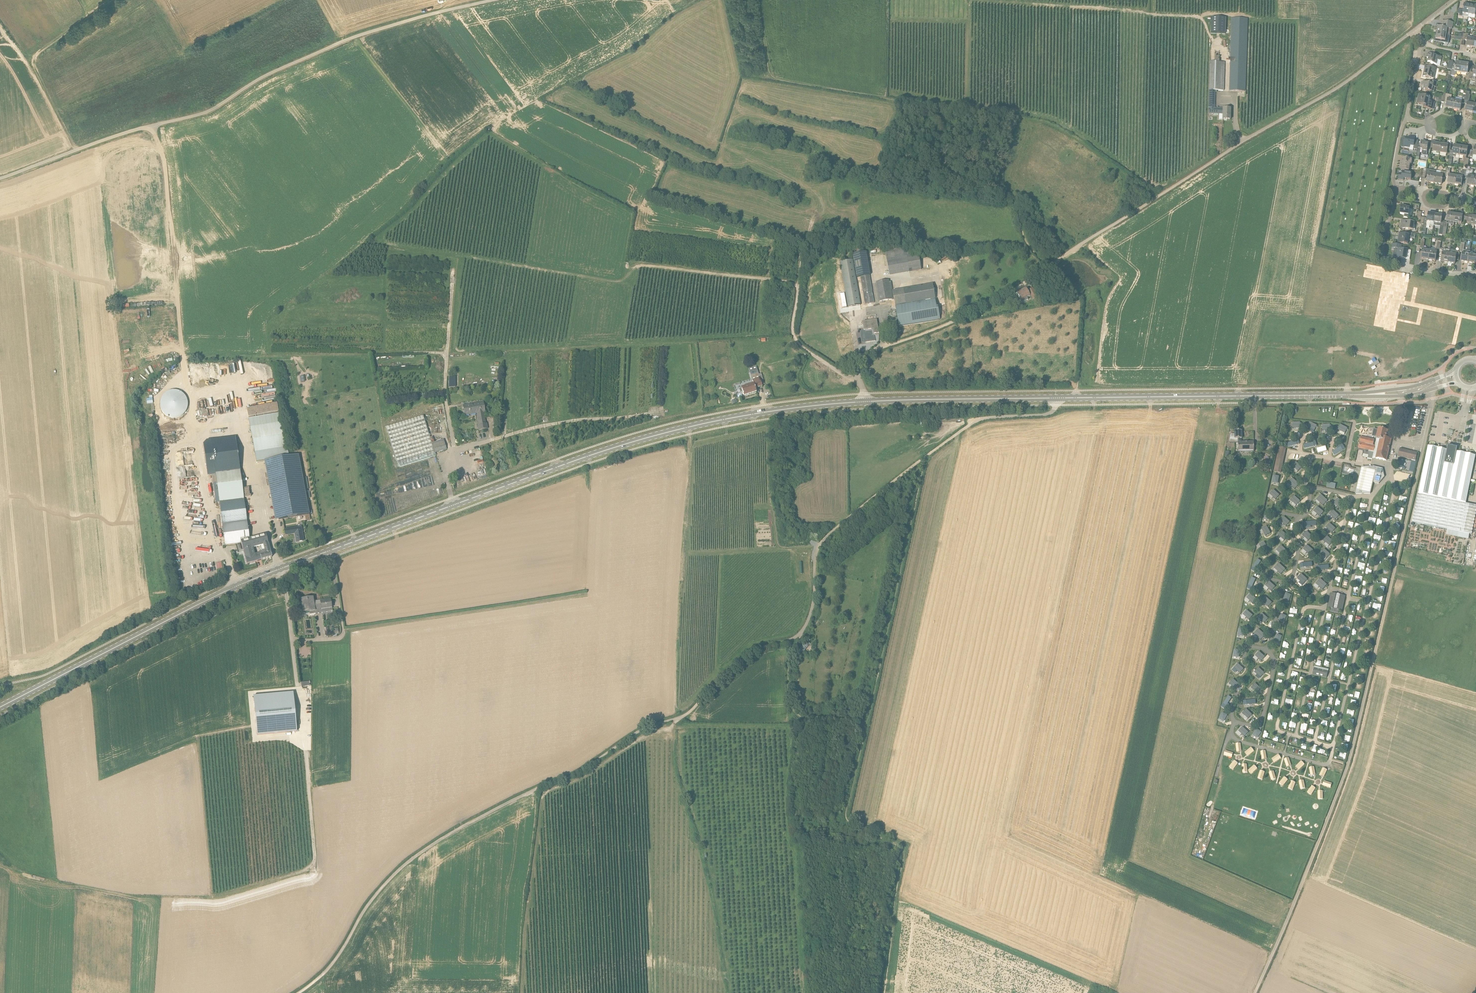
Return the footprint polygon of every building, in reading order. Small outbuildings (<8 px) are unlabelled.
[(1469,15),(1471,5),(1464,4),(1463,10),(1460,10),(1459,16),(1462,16),(1463,14),(1469,15)] [(1212,17),(1212,33),(1225,33),(1225,20),(1226,18),(1212,17)] [(1248,19),(1231,18),(1230,63),(1229,91),(1245,91),(1246,63),(1248,19)] [(1450,35),(1451,29),(1452,29),(1453,27),(1454,22),(1443,21),(1442,27),(1438,27),(1437,33),(1447,35),(1450,35)] [(1447,35),(1437,33),(1436,39),(1445,41),(1447,35)] [(1473,48),(1474,39),(1468,38),(1469,34),(1466,34),(1465,40),(1468,41),(1467,47),(1473,48)] [(1439,60),(1441,61),(1442,57),(1428,54),(1427,58),(1429,58),(1428,62),(1431,63),(1431,64),(1436,65),(1437,60),(1439,60)] [(1224,62),(1210,62),(1209,90),(1215,90),(1223,91),(1224,62)] [(1456,64),(1453,63),(1452,68),(1453,68),(1451,76),(1455,76),(1457,75),(1457,72),(1461,73),(1463,63),(1462,63),(1462,62),(1461,63),(1456,62),(1456,64)] [(1463,63),(1461,73),(1468,74),(1469,70),(1468,70),(1469,64),(1463,63)] [(1425,69),(1423,76),(1434,78),(1436,68),(1427,66),(1427,69),(1426,69),(1425,69)] [(1424,86),(1423,90),(1432,92),(1433,87),(1436,88),(1437,82),(1430,81),(1430,84),(1422,82),(1421,85),(1424,86)] [(1446,108),(1453,109),(1455,100),(1451,100),(1452,95),(1446,94),(1444,101),(1445,101),(1448,102),(1446,108)] [(1428,101),(1429,97),(1419,95),(1417,103),(1424,105),(1424,107),(1433,109),(1434,102),(1428,101)] [(1455,100),(1453,109),(1460,111),(1462,103),(1464,104),(1465,101),(1466,97),(1462,97),(1462,102),(1455,100)] [(1473,113),(1474,104),(1467,103),(1466,111),(1473,113)] [(1230,109),(1215,108),(1209,108),(1209,114),(1223,114),(1223,120),(1230,120),(1230,109)] [(1415,140),(1415,137),(1409,136),(1408,139),(1406,139),(1404,147),(1410,148),(1410,146),(1414,147),(1413,149),(1417,150),(1417,149),(1419,141),(1415,140)] [(1420,149),(1417,149),(1417,150),(1416,157),(1419,158),(1421,150),(1423,150),(1422,154),(1423,155),(1426,156),(1427,155),(1428,152),(1427,152),(1428,149),(1429,144),(1426,143),(1426,142),(1421,141),(1420,149)] [(1438,142),(1432,141),(1431,148),(1433,148),(1433,151),(1440,153),(1441,144),(1438,144),(1438,142)] [(1441,144),(1440,153),(1447,154),(1448,151),(1450,151),(1451,144),(1445,143),(1445,145),(1441,144)] [(1461,146),(1454,145),(1453,157),(1456,157),(1456,155),(1460,156),(1461,146)] [(1461,146),(1460,156),(1464,156),(1463,158),(1465,159),(1464,166),(1468,166),(1469,159),(1466,159),(1468,148),(1461,146)] [(1400,169),(1409,171),(1410,164),(1411,164),(1412,159),(1406,158),(1406,159),(1404,159),(1404,161),(1401,161),(1400,169)] [(1435,183),(1436,175),(1437,171),(1432,170),(1427,169),(1426,172),(1426,176),(1428,176),(1427,182),(1435,183)] [(1455,185),(1456,176),(1450,175),(1450,169),(1447,169),(1446,172),(1446,177),(1448,177),(1447,183),(1455,185)] [(1474,186),(1475,177),(1472,176),(1472,174),(1471,174),(1472,170),(1467,169),(1466,172),(1466,177),(1469,178),(1468,185),(1474,186)] [(1445,178),(1446,177),(1446,172),(1441,171),(1440,175),(1436,175),(1435,183),(1442,184),(1443,178),(1445,178)] [(1455,185),(1462,186),(1463,178),(1466,179),(1466,177),(1466,172),(1462,171),(1461,176),(1456,176),(1455,185)] [(1402,175),(1399,175),(1399,180),(1404,180),(1404,179),(1411,180),(1412,174),(1403,172),(1402,175)] [(1401,206),(1400,214),(1404,214),(1404,217),(1408,218),(1409,215),(1408,215),(1410,208),(1406,207),(1406,206),(1401,206)] [(1435,214),(1428,213),(1427,221),(1430,222),(1429,226),(1433,227),(1434,222),(1435,214)] [(1456,214),(1448,213),(1447,224),(1454,225),(1454,223),(1456,214)] [(1459,215),(1456,214),(1454,223),(1462,224),(1462,220),(1465,221),(1466,214),(1459,213),(1459,215)] [(1435,214),(1434,222),(1441,223),(1443,215),(1435,214)] [(1472,215),(1466,214),(1465,221),(1468,221),(1467,223),(1470,224),(1470,225),(1469,228),(1470,228),(1470,229),(1471,230),(1472,230),(1473,230),(1474,229),(1474,228),(1475,226),(1474,226),(1475,217),(1472,216),(1472,215)] [(1402,221),(1401,227),(1405,227),(1405,229),(1413,230),(1414,223),(1402,221)] [(1408,233),(1408,235),(1400,234),(1398,242),(1408,244),(1409,235),(1412,236),(1412,234),(1408,233)] [(1436,248),(1435,252),(1430,251),(1428,260),(1436,261),(1437,254),(1439,255),(1440,249),(1441,243),(1438,242),(1437,249),(1436,248)] [(1460,252),(1463,252),(1463,253),(1462,253),(1461,262),(1468,263),(1470,254),(1470,251),(1464,250),(1465,243),(1461,243),(1460,252)] [(1402,245),(1393,244),(1392,248),(1396,248),(1395,251),(1394,252),(1393,256),(1394,256),(1396,257),(1401,258),(1405,258),(1405,259),(1406,259),(1407,250),(1401,249),(1402,245)] [(922,270),(919,254),(911,255),(911,252),(907,253),(906,247),(885,251),(887,259),(886,259),(889,275),(922,270)] [(1440,249),(1439,255),(1439,256),(1442,256),(1441,263),(1442,264),(1443,262),(1448,263),(1450,250),(1440,249)] [(1428,260),(1430,251),(1422,250),(1421,259),(1428,260)] [(1450,250),(1448,263),(1448,264),(1452,265),(1452,264),(1455,264),(1456,259),(1459,259),(1460,252),(1457,252),(1450,251),(1450,250)] [(857,278),(861,277),(865,304),(874,303),(874,302),(870,276),(866,253),(853,255),(857,278)] [(853,260),(840,262),(849,312),(855,311),(856,314),(862,312),(853,260)] [(876,282),(880,302),(894,299),(891,282),(889,282),(889,280),(876,282)] [(895,306),(935,299),(933,284),(893,291),(895,306)] [(1026,288),(1017,293),(1022,303),(1028,300),(1027,298),(1030,296),(1026,288)] [(1033,288),(1028,291),(1033,300),(1038,298),(1033,288)] [(899,327),(939,320),(935,300),(895,307),(899,327)] [(863,322),(864,331),(872,329),(873,329),(874,334),(879,333),(877,320),(863,322)] [(1372,361),(1371,361),(1369,362),(1371,365),(1373,364),(1374,365),(1380,363),(1378,360),(1376,360),(1375,357),(1372,359),(1372,361)] [(763,386),(758,373),(756,367),(749,369),(751,375),(754,384),(741,388),(744,396),(757,392),(755,388),(763,386)] [(175,391),(174,391),(173,391),(172,391),(171,391),(170,391),(169,392),(168,392),(167,393),(166,394),(165,394),(164,395),(163,396),(163,397),(162,398),(162,399),(161,401),(161,402),(161,403),(161,404),(161,405),(161,406),(161,408),(162,409),(162,410),(163,411),(163,412),(164,413),(165,414),(166,414),(167,415),(168,416),(169,416),(170,417),(171,417),(172,417),(173,418),(174,418),(175,418),(177,417),(178,417),(179,417),(180,416),(181,416),(182,415),(183,414),(184,414),(185,413),(185,412),(186,411),(187,410),(187,409),(187,408),(188,406),(188,405),(188,404),(188,403),(188,402),(187,401),(187,399),(187,398),(186,397),(185,396),(185,395),(184,394),(183,394),(182,393),(181,392),(180,392),(179,391),(178,391),(177,391),(175,391)] [(485,424),(484,412),(485,412),(483,403),(463,406),(464,415),(477,413),(479,425),(477,425),(478,430),(487,429),(487,424),(485,424)] [(287,447),(281,413),(249,419),(255,453),(257,462),(269,460),(289,456),(287,447)] [(399,468),(428,459),(436,456),(423,416),(386,427),(399,468)] [(1310,422),(1307,427),(1315,431),(1317,426),(1310,422)] [(1340,425),(1338,430),(1345,434),(1348,428),(1340,425)] [(1380,439),(1376,458),(1386,461),(1391,440),(1386,439),(1388,431),(1379,429),(1377,439),(1380,439)] [(1241,439),(1241,431),(1234,431),(1235,439),(1237,439),(1237,443),(1238,443),(1238,452),(1254,452),(1254,442),(1241,442),(1241,439)] [(203,445),(206,464),(214,463),(216,475),(216,478),(214,478),(213,479),(213,482),(214,483),(217,482),(222,525),(225,546),(242,543),(247,564),(256,562),(252,548),(263,545),(265,551),(259,552),(261,560),(272,557),(266,535),(250,539),(247,522),(235,437),(211,440),(207,440),(203,445)] [(1358,450),(1364,451),(1369,452),(1368,455),(1368,458),(1372,459),(1375,446),(1373,445),(1374,440),(1361,437),(1358,450)] [(1292,442),(1286,444),(1287,448),(1300,444),(1298,439),(1292,441),(1292,442)] [(435,453),(447,450),(444,440),(432,443),(435,453)] [(1309,444),(1303,445),(1304,449),(1317,446),(1315,440),(1309,442),(1309,444)] [(1321,448),(1317,449),(1318,453),(1327,451),(1325,444),(1320,445),(1321,448)] [(1337,449),(1332,452),(1334,456),(1345,449),(1342,444),(1337,448),(1337,449)] [(1280,473),(1286,448),(1279,447),(1276,459),(1274,471),(1280,473)] [(1472,535),(1475,515),(1475,507),(1466,504),(1468,493),(1475,456),(1457,452),(1457,449),(1448,447),(1447,450),(1435,448),(1428,447),(1412,524),(1472,535)] [(1403,450),(1401,457),(1416,460),(1417,453),(1403,450)] [(289,456),(269,460),(279,520),(309,514),(299,455),(289,456)] [(1224,462),(1220,477),(1225,478),(1229,463),(1224,462)] [(1296,462),(1292,466),(1298,471),(1302,467),(1296,462)] [(1356,494),(1370,494),(1373,482),(1379,484),(1384,478),(1383,478),(1383,476),(1384,475),(1383,469),(1373,466),(1372,467),(1362,467),(1356,494)] [(421,471),(422,478),(427,477),(427,480),(429,480),(430,484),(435,483),(434,478),(432,478),(430,467),(424,468),(424,471),(421,471)] [(1299,484),(1293,479),(1288,484),(1295,490),(1299,484)] [(1274,490),(1270,494),(1276,500),(1280,495),(1274,490)] [(1321,495),(1317,500),(1323,506),(1328,501),(1321,495)] [(1294,496),(1290,500),(1296,506),(1301,501),(1294,496)] [(1338,498),(1334,503),(1340,510),(1345,504),(1338,498)] [(1318,507),(1314,512),(1320,517),(1324,512),(1318,507)] [(1333,510),(1329,515),(1335,520),(1340,516),(1333,510)] [(1286,527),(1290,522),(1284,517),(1280,521),(1286,527)] [(1330,523),(1326,528),(1332,533),(1336,529),(1330,523)] [(298,526),(298,528),(285,531),(285,535),(295,534),(297,542),(303,541),(301,528),(301,526),(298,526)] [(1262,529),(1266,536),(1271,533),(1267,526),(1262,529)] [(1288,536),(1282,531),(1278,535),(1284,541),(1288,536)] [(1307,531),(1303,535),(1308,541),(1313,537),(1307,531)] [(1327,536),(1323,541),(1329,546),(1333,542),(1327,536)] [(1264,542),(1259,545),(1263,552),(1268,549),(1264,542)] [(1307,545),(1304,550),(1310,555),(1314,551),(1307,545)] [(1281,546),(1277,550),(1283,557),(1288,552),(1281,546)] [(1324,549),(1320,554),(1326,559),(1330,555),(1324,549)] [(1261,561),(1258,559),(1251,570),(1256,573),(1259,567),(1258,567),(1261,561)] [(1279,563),(1274,569),(1281,575),(1286,570),(1279,563)] [(1301,574),(1298,579),(1304,584),(1308,579),(1301,574)] [(1252,577),(1247,589),(1251,590),(1256,579),(1252,577)] [(1320,579),(1316,584),(1323,590),(1327,585),(1320,579)] [(1269,581),(1266,586),(1272,591),(1276,587),(1269,581)] [(1286,593),(1283,600),(1288,603),(1291,595),(1286,593)] [(1339,598),(1337,597),(1337,594),(1332,593),(1328,608),(1331,609),(1331,612),(1338,613),(1339,610),(1342,611),(1345,596),(1339,595),(1339,598)] [(1251,594),(1247,598),(1252,604),(1257,599),(1251,594)] [(1262,602),(1268,607),(1272,603),(1266,597),(1262,602)] [(319,613),(317,603),(314,604),(313,598),(301,600),(303,612),(314,611),(314,614),(319,613)] [(322,609),(332,608),(330,600),(320,601),(321,603),(317,603),(319,613),(322,613),(322,609)] [(1247,610),(1243,615),(1249,620),(1253,616),(1247,610)] [(1262,613),(1258,618),(1264,623),(1268,619),(1262,613)] [(1282,614),(1278,621),(1284,623),(1287,616),(1282,614)] [(1259,629),(1254,634),(1261,641),(1265,635),(1259,629)] [(1277,634),(1274,642),(1279,644),(1282,636),(1277,634)] [(808,639),(806,640),(797,654),(800,655),(801,655),(803,652),(804,652),(810,643),(809,642),(810,640),(808,639)] [(1259,652),(1255,656),(1261,662),(1265,657),(1259,652)] [(1238,664),(1234,668),(1240,674),(1244,669),(1238,664)] [(1259,668),(1255,672),(1261,678),(1265,673),(1259,668)] [(1314,668),(1313,674),(1313,675),(1320,676),(1327,678),(1328,671),(1314,668)] [(1233,679),(1229,684),(1235,689),(1239,685),(1233,679)] [(1255,683),(1251,688),(1257,693),(1261,689),(1255,683)] [(258,735),(297,732),(294,694),(254,697),(258,735)] [(1229,696),(1221,707),(1225,709),(1232,698),(1229,696)] [(1246,709),(1242,714),(1248,719),(1252,715),(1246,709)] [(1222,713),(1219,720),(1224,722),(1228,715),(1222,713)] [(1243,727),(1239,732),(1244,737),(1249,732),(1243,727)] [(1257,729),(1253,736),(1257,739),(1262,732),(1257,729)] [(1247,756),(1255,752),(1252,747),(1245,751),(1247,756)] [(1279,754),(1272,758),(1274,762),(1282,758),(1279,754)] [(1235,760),(1229,766),(1233,770),(1239,763),(1235,760)] [(1302,761),(1296,766),(1299,770),(1305,764),(1302,761)] [(1248,770),(1252,774),(1258,768),(1254,765),(1248,770)] [(1324,777),(1328,770),(1323,767),(1320,775),(1324,777)] [(1285,776),(1279,783),(1283,786),(1289,780),(1285,776)] [(1312,795),(1316,787),(1311,785),(1308,793),(1312,795)]
